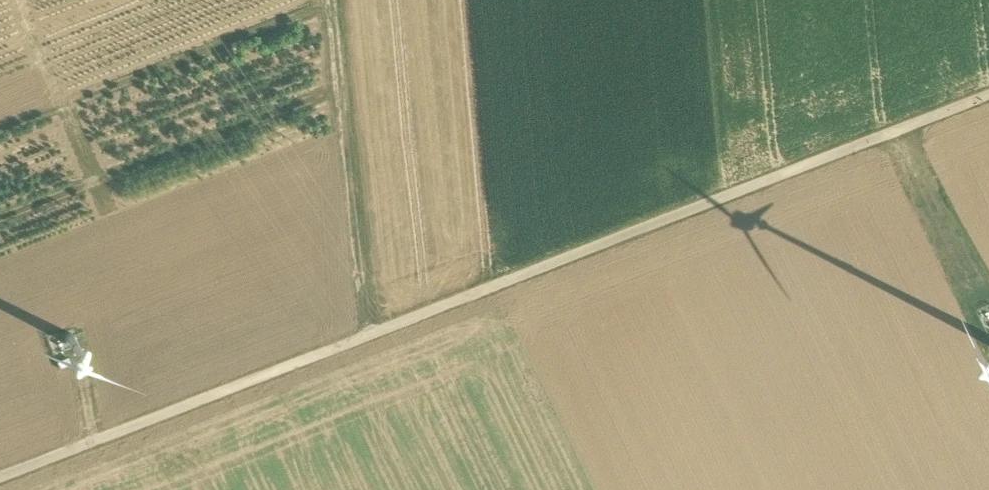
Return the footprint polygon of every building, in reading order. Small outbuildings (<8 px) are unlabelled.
[(68,358),(57,363),(60,369),(70,365),(68,358)]
